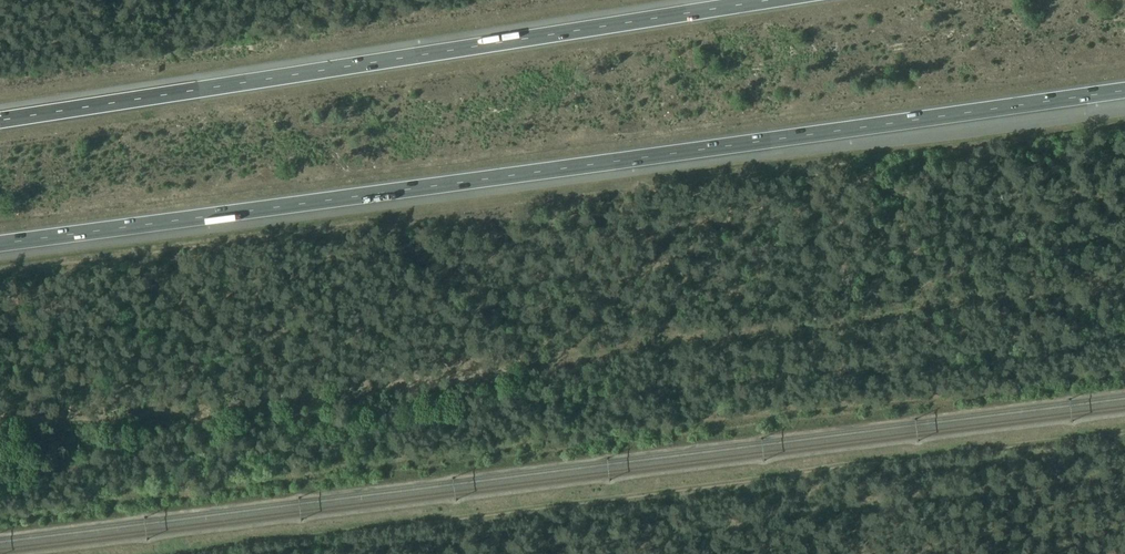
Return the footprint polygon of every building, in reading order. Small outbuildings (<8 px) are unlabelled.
[(639,10),(655,7),(654,2),(638,5),(639,10)]
